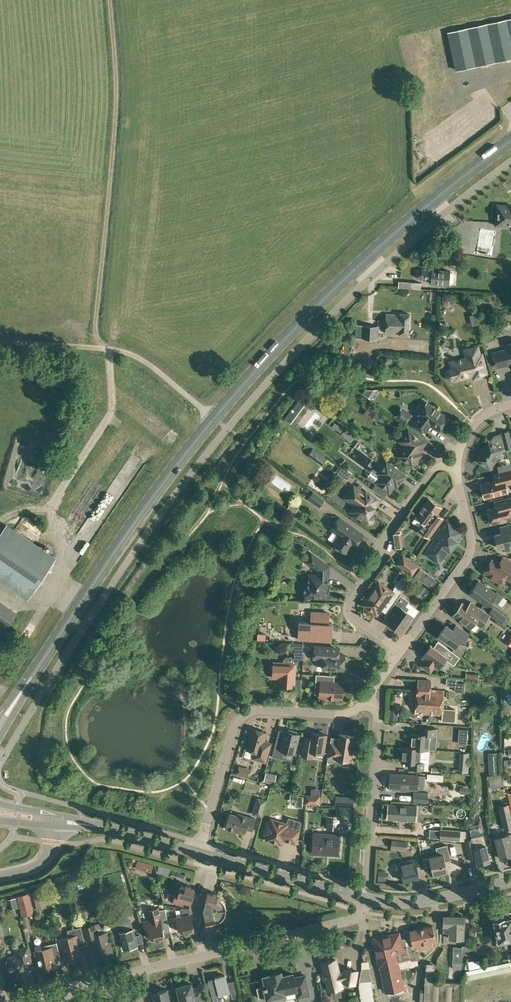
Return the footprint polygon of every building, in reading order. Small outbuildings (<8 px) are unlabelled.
[(448,32),(456,70),(510,58),(510,18),(448,32)] [(496,225),(510,226),(510,206),(497,205),(496,225)] [(449,285),(450,271),(422,268),(417,270),(417,277),(421,279),(431,280),(431,284),(449,285)] [(420,289),(421,282),(399,281),(398,288),(420,289)] [(408,334),(409,313),(399,313),(399,314),(386,313),(386,332),(399,333),(399,334),(408,334)] [(378,339),(379,326),(356,325),(355,338),(361,338),(378,339)] [(505,344),(506,349),(492,353),(496,367),(510,363),(510,368),(510,343),(505,344)] [(479,355),(477,345),(464,348),(467,358),(450,362),(452,369),(450,369),(449,370),(448,370),(447,371),(447,372),(446,373),(446,374),(446,375),(447,376),(447,377),(448,378),(449,379),(450,379),(451,379),(452,379),(454,379),(455,380),(473,375),(474,378),(486,375),(481,354),(479,355)] [(308,402),(301,396),(285,418),(292,423),(308,402)] [(439,430),(448,418),(427,403),(418,415),(419,416),(413,424),(422,431),(427,424),(430,424),(439,430)] [(405,424),(412,414),(401,407),(394,416),(405,424)] [(351,441),(355,434),(346,427),(341,434),(351,441)] [(412,466),(421,454),(418,452),(426,442),(408,429),(399,441),(405,445),(397,455),(412,466)] [(508,431),(501,432),(504,442),(498,444),(496,446),(488,440),(476,460),(490,468),(501,449),(505,448),(505,449),(510,447),(510,442),(508,431)] [(375,481),(375,482),(376,483),(388,491),(389,492),(394,485),(397,487),(406,475),(386,461),(379,471),(382,473),(375,481)] [(507,492),(505,484),(510,483),(510,470),(494,474),(496,480),(481,483),(485,498),(507,492)] [(364,493),(353,485),(344,498),(354,505),(350,511),(365,522),(366,523),(367,523),(368,523),(369,523),(370,523),(371,522),(372,522),(373,521),(373,520),(373,519),(373,518),(373,517),(373,516),(373,515),(372,515),(371,514),(370,513),(375,507),(373,506),(378,499),(365,490),(364,493)] [(319,507),(325,499),(313,491),(308,499),(319,507)] [(487,513),(488,516),(490,517),(491,523),(510,518),(510,496),(503,498),(494,501),(496,507),(488,509),(488,512),(487,513)] [(429,498),(416,516),(424,523),(419,530),(428,537),(435,527),(441,519),(435,515),(441,507),(429,498)] [(298,507),(290,503),(286,510),(295,514),(298,507)] [(354,546),(363,535),(339,517),(331,529),(339,535),(333,543),(346,553),(352,545),(354,546)] [(461,532),(448,522),(442,530),(440,528),(433,539),(435,540),(425,553),(438,563),(448,550),(450,551),(457,541),(455,539),(461,532)] [(503,525),(505,531),(494,534),(498,548),(505,546),(506,552),(510,550),(510,523),(503,525)] [(55,560),(6,526),(0,534),(0,576),(30,597),(55,560)] [(328,575),(328,566),(311,554),(306,561),(319,570),(318,575),(309,574),(308,584),(305,583),(304,596),(326,597),(327,575),(328,575)] [(412,576),(419,566),(403,554),(395,564),(412,576)] [(483,572),(500,582),(504,576),(510,580),(510,562),(507,559),(502,556),(498,563),(491,559),(483,572)] [(406,577),(399,586),(405,591),(412,582),(406,577)] [(478,580),(469,593),(487,605),(491,600),(497,604),(504,595),(497,590),(495,592),(478,580)] [(392,591),(379,582),(363,604),(376,614),(384,603),(389,607),(399,594),(393,589),(392,591)] [(400,631),(412,615),(407,611),(409,608),(406,605),(409,601),(400,595),(391,608),(397,612),(389,623),(400,631)] [(462,603),(454,614),(464,621),(463,623),(470,628),(475,622),(481,626),(490,614),(478,606),(471,601),(467,606),(462,603)] [(17,614),(0,603),(0,632),(3,634),(17,614)] [(501,622),(506,616),(493,606),(488,613),(501,622)] [(328,623),(329,613),(311,611),(311,613),(309,615),(309,622),(299,621),(298,639),(331,641),(332,623),(328,623)] [(455,631),(446,624),(438,635),(454,647),(459,641),(462,644),(469,634),(459,626),(455,631)] [(430,671),(434,666),(438,669),(446,659),(454,665),(460,657),(438,641),(433,647),(431,645),(422,657),(426,659),(422,665),(430,671)] [(302,660),(303,643),(289,643),(289,649),(295,649),(294,658),(292,658),(292,657),(286,657),(284,659),(283,662),(273,662),(272,676),(280,676),(280,686),(288,686),(288,684),(294,684),(295,664),(298,664),(299,659),(302,660)] [(339,654),(339,647),(314,646),(313,659),(323,659),(322,668),(344,669),(345,654),(339,654)] [(342,699),(343,682),(330,682),(330,675),(316,674),(315,694),(319,694),(319,697),(327,698),(329,700),(333,700),(335,698),(342,699)] [(455,686),(456,678),(447,677),(446,685),(455,686)] [(430,690),(430,681),(418,680),(417,689),(415,713),(428,714),(429,703),(430,690)] [(444,691),(430,690),(429,703),(428,714),(443,715),(444,691)] [(265,761),(270,747),(263,745),(267,732),(252,728),(246,749),(255,751),(253,758),(265,761)] [(412,734),(411,748),(420,749),(428,749),(436,750),(437,736),(437,729),(425,729),(419,728),(418,734),(412,734)] [(297,731),(289,729),(288,731),(286,730),(284,740),(277,738),(273,756),(282,758),(284,751),(295,753),(300,734),(296,733),(297,731)] [(323,753),(326,734),(311,732),(309,746),(303,745),(302,756),(312,757),(313,751),(323,753)] [(352,751),(354,736),(339,733),(338,738),(331,737),(327,762),(332,762),(336,760),(336,759),(350,761),(350,759),(352,757),(353,753),(352,751)] [(494,744),(497,735),(489,733),(486,741),(494,744)] [(402,747),(401,762),(409,762),(414,763),(414,768),(414,769),(426,770),(426,764),(428,749),(420,749),(411,748),(402,747)] [(459,761),(458,770),(468,771),(469,762),(459,761)] [(489,774),(499,773),(498,762),(488,763),(489,774)] [(253,779),(255,773),(243,769),(241,775),(253,779)] [(274,784),(277,774),(266,771),(263,781),(274,784)] [(387,779),(386,785),(390,787),(391,787),(391,790),(397,790),(398,788),(417,789),(425,789),(426,781),(426,776),(418,776),(418,775),(391,773),(390,778),(387,779)] [(428,792),(414,791),(413,802),(428,803),(428,792)] [(303,796),(291,794),(291,801),(296,801),(296,806),(302,806),(303,796)] [(320,804),(321,795),(305,794),(305,804),(320,804)] [(499,805),(504,829),(510,827),(510,814),(509,803),(499,805)] [(388,815),(388,819),(398,819),(416,820),(416,806),(389,805),(388,815)] [(252,814),(262,817),(264,810),(254,807),(252,814)] [(256,818),(238,813),(237,816),(229,814),(225,828),(234,831),(235,828),(245,831),(246,828),(252,830),(256,818)] [(340,830),(340,823),(340,816),(327,815),(326,829),(340,830)] [(287,826),(288,823),(271,819),(270,824),(267,823),(264,833),(267,834),(266,839),(282,844),(283,840),(295,843),(299,830),(287,826)] [(460,841),(460,840),(461,830),(440,829),(440,839),(460,841)] [(338,855),(339,835),(314,833),(313,853),(338,855)] [(489,855),(486,845),(484,834),(471,837),(471,840),(466,841),(469,851),(474,849),(477,864),(490,861),(490,859),(492,859),(491,855),(489,855)] [(500,836),(499,835),(493,836),(495,846),(498,846),(501,858),(510,856),(510,834),(500,836)] [(406,850),(407,841),(392,840),(391,848),(406,850)] [(448,871),(445,858),(450,857),(448,844),(436,847),(438,854),(430,856),(422,858),(424,867),(432,865),(434,874),(448,871)] [(416,867),(414,858),(396,862),(398,871),(402,871),(404,881),(419,878),(417,867),(416,867)] [(151,873),(153,864),(137,860),(135,868),(151,873)] [(378,881),(386,882),(387,871),(378,870),(378,881)] [(190,888),(191,885),(186,884),(186,886),(181,885),(179,891),(176,890),(173,901),(183,904),(184,901),(190,903),(189,908),(197,908),(201,893),(194,891),(195,889),(190,888)] [(35,900),(45,898),(43,891),(34,893),(35,900)] [(21,916),(34,913),(29,892),(17,895),(21,916)] [(197,908),(226,909),(226,908),(226,907),(226,906),(226,905),(225,903),(225,902),(224,901),(223,901),(223,900),(222,899),(221,898),(220,898),(219,897),(218,897),(217,896),(218,893),(213,892),(213,894),(208,892),(207,895),(201,893),(197,908)] [(11,909),(19,907),(16,897),(8,899),(11,909)] [(80,918),(89,916),(86,903),(77,905),(80,918)] [(160,909),(159,907),(147,910),(149,920),(144,921),(146,930),(148,930),(150,938),(155,937),(156,939),(160,938),(160,936),(164,935),(164,932),(170,931),(167,914),(165,908),(160,909)] [(197,908),(189,908),(181,907),(183,916),(177,917),(180,931),(185,930),(185,932),(190,931),(189,929),(194,928),(193,925),(200,924),(197,908)] [(226,910),(226,909),(197,908),(200,924),(207,922),(207,925),(212,924),(212,926),(217,925),(216,921),(217,921),(218,921),(219,920),(220,920),(221,919),(222,918),(223,917),(224,916),(225,915),(225,913),(226,912),(226,911),(226,910)] [(118,909),(111,911),(112,916),(113,916),(119,939),(121,938),(124,948),(125,948),(130,946),(131,948),(135,947),(135,945),(136,945),(137,945),(137,944),(135,935),(133,928),(127,930),(123,914),(119,915),(118,909)] [(464,938),(464,916),(444,916),(444,925),(444,931),(449,931),(449,938),(464,938)] [(503,919),(501,917),(496,918),(496,921),(494,921),(499,942),(510,939),(510,918),(504,920),(504,919),(503,919)] [(98,933),(95,924),(83,927),(86,939),(93,937),(97,954),(112,950),(107,931),(98,933)] [(436,941),(433,925),(403,932),(403,934),(404,937),(401,938),(400,933),(375,939),(373,939),(374,940),(385,991),(404,987),(397,960),(411,957),(412,960),(419,958),(418,950),(433,947),(432,942),(436,941)] [(66,961),(82,957),(79,943),(85,942),(81,926),(67,930),(69,936),(61,938),(66,961)] [(40,970),(56,966),(54,957),(60,955),(57,942),(43,945),(41,947),(42,949),(35,950),(40,970)] [(468,956),(469,946),(462,945),(462,947),(453,946),(453,963),(452,969),(461,969),(462,963),(462,955),(468,956)] [(8,957),(8,960),(6,962),(7,966),(10,968),(13,979),(33,974),(27,947),(16,950),(18,955),(8,957)] [(339,972),(336,959),(322,962),(324,971),(322,972),(324,979),(326,979),(328,990),(331,989),(331,991),(340,989),(340,987),(342,987),(341,980),(343,980),(343,981),(355,984),(357,970),(345,968),(345,971),(339,972)] [(474,968),(483,965),(482,959),(472,962),(474,968)] [(435,963),(427,962),(427,965),(426,965),(425,991),(420,991),(420,1001),(459,1001),(460,982),(434,981),(435,963)] [(370,967),(362,968),(359,982),(362,1001),(375,1001),(370,967)] [(266,985),(257,988),(259,998),(267,996),(267,998),(284,994),(284,992),(296,989),(297,997),(298,997),(310,995),(310,994),(308,994),(307,990),(309,989),(305,975),(294,978),(293,973),(282,976),(281,972),(278,972),(274,973),(271,974),(272,975),(264,977),(266,985)] [(214,1001),(222,1001),(221,993),(231,991),(232,997),(239,996),(236,979),(228,981),(226,975),(226,974),(215,977),(215,978),(209,980),(214,1001)] [(203,989),(193,991),(191,983),(178,987),(181,1001),(206,1001),(203,989)] [(168,989),(153,993),(155,1001),(171,1001),(168,989)]
